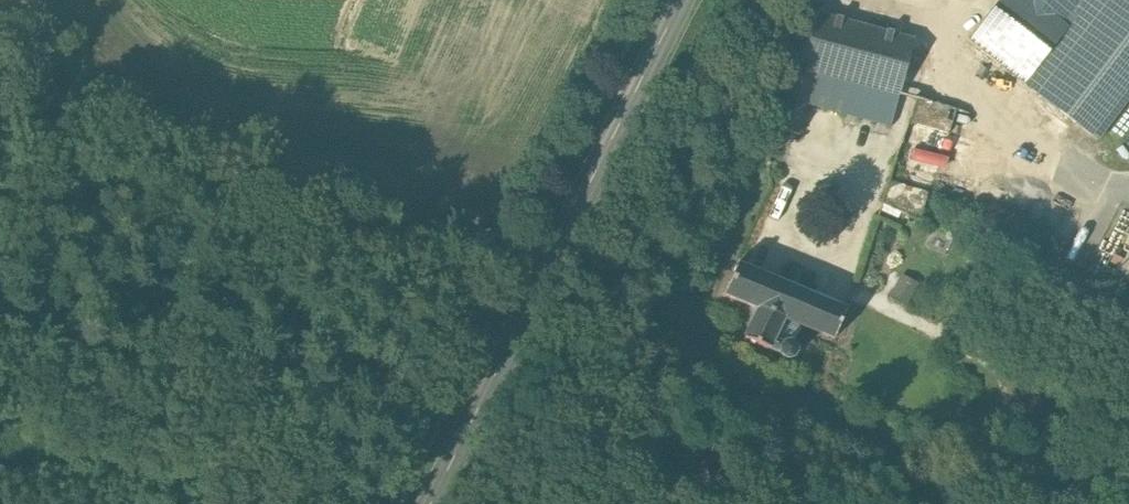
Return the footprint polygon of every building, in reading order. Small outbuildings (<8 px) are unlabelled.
[(1047,100),(1097,138),(1128,96),(1128,0),(1000,0),(969,39),(1039,95),(1040,94),(1047,100)] [(810,11),(796,62),(795,63),(795,65),(795,66),(899,94),(915,39),(810,11)] [(816,72),(815,71),(814,71),(794,66),(777,128),(778,129),(798,134),(799,132),(801,132),(805,118),(803,117),(816,72)] [(909,121),(950,134),(951,134),(962,137),(970,113),(917,97),(909,121)] [(889,181),(927,192),(929,192),(948,133),(910,122),(909,122),(889,181)] [(942,197),(895,183),(889,181),(882,203),(932,226),(942,197)] [(1118,276),(1128,281),(1128,254),(1118,276)] [(847,309),(803,290),(738,262),(724,293),(757,307),(744,338),(780,352),(782,355),(785,358),(790,358),(793,357),(796,354),(798,351),(797,347),(796,343),(793,342),(791,341),(787,341),(783,342),(775,339),(785,317),(835,338),(847,309)] [(909,303),(921,282),(902,272),(890,293),(909,303)]
